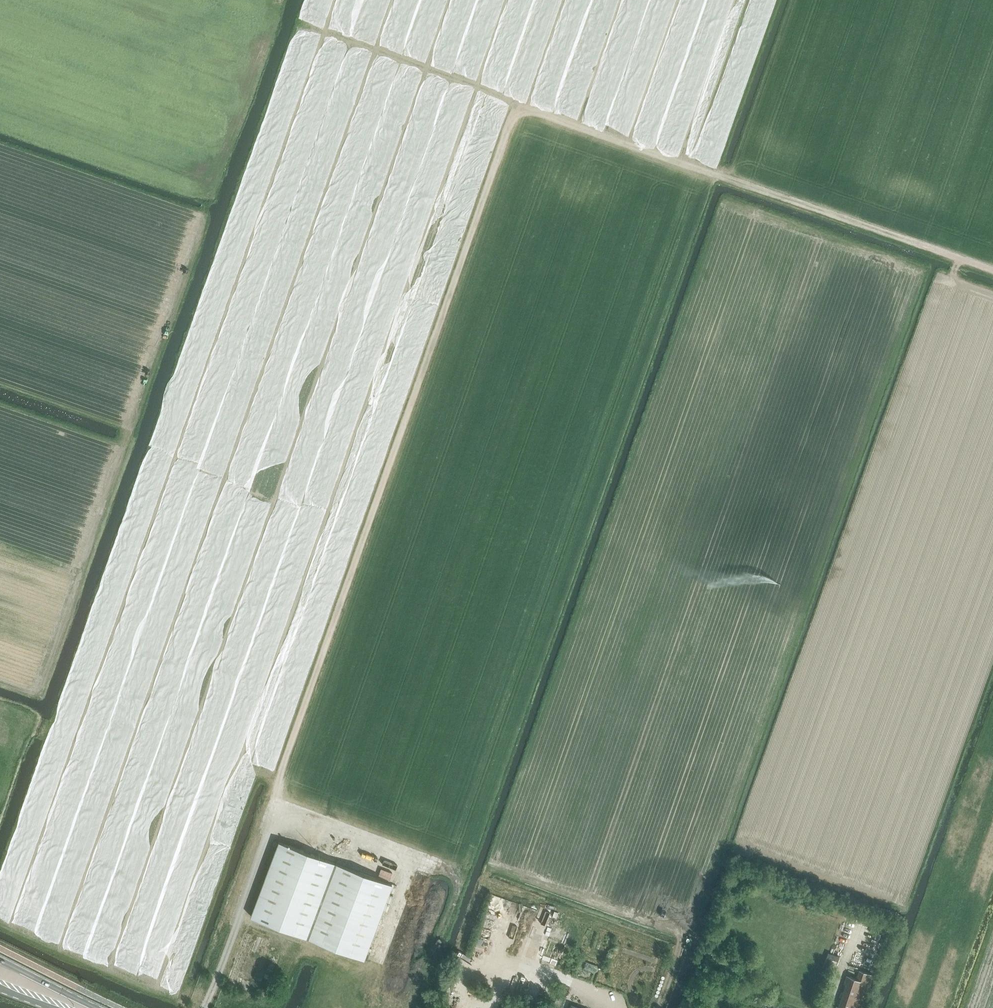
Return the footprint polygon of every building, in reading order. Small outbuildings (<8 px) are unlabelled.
[(250,917),(363,958),(390,883),(277,841),(250,917)] [(873,975),(859,970),(856,979),(851,977),(840,1007),(862,1007),(873,975)]
